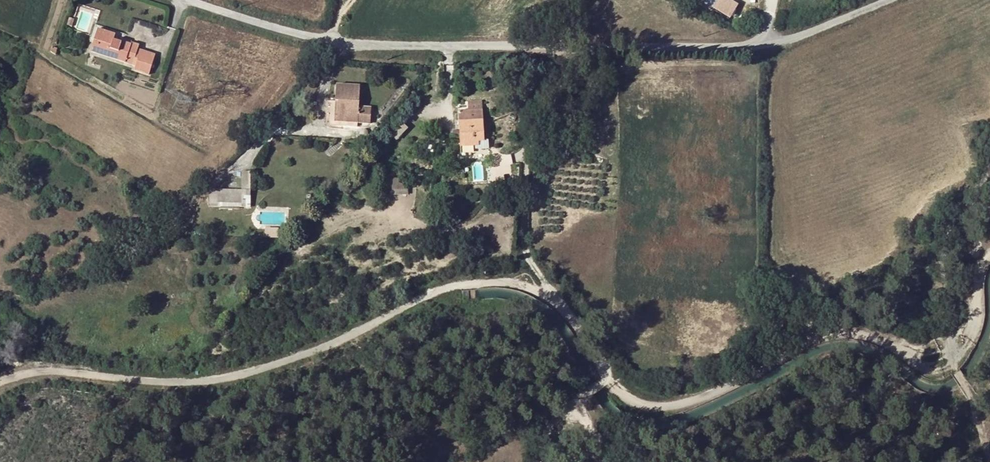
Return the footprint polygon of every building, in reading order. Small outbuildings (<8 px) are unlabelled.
[(739,1),(736,0),(706,0),(705,3),(732,16),(739,1)] [(116,35),(98,29),(91,51),(133,65),(138,49),(139,46),(132,43),(132,45),(122,42),(122,43),(114,41),(116,35)] [(140,50),(136,63),(144,66),(142,72),(149,74),(155,55),(140,50)] [(144,66),(136,63),(135,66),(134,70),(142,72),(144,66)] [(336,85),(335,101),(338,102),(337,116),(334,116),(334,118),(351,118),(351,122),(369,123),(370,108),(358,107),(359,86),(336,85)] [(461,147),(475,146),(475,142),(479,142),(484,141),(482,110),(458,112),(461,145),(461,147)] [(251,187),(251,170),(242,169),(242,187),(251,187)] [(388,176),(389,194),(408,193),(407,175),(388,176)] [(218,189),(211,189),(209,202),(218,202),(218,189)] [(218,202),(242,203),(243,190),(218,189),(218,202)] [(266,236),(279,235),(278,226),(265,227),(266,236)]
